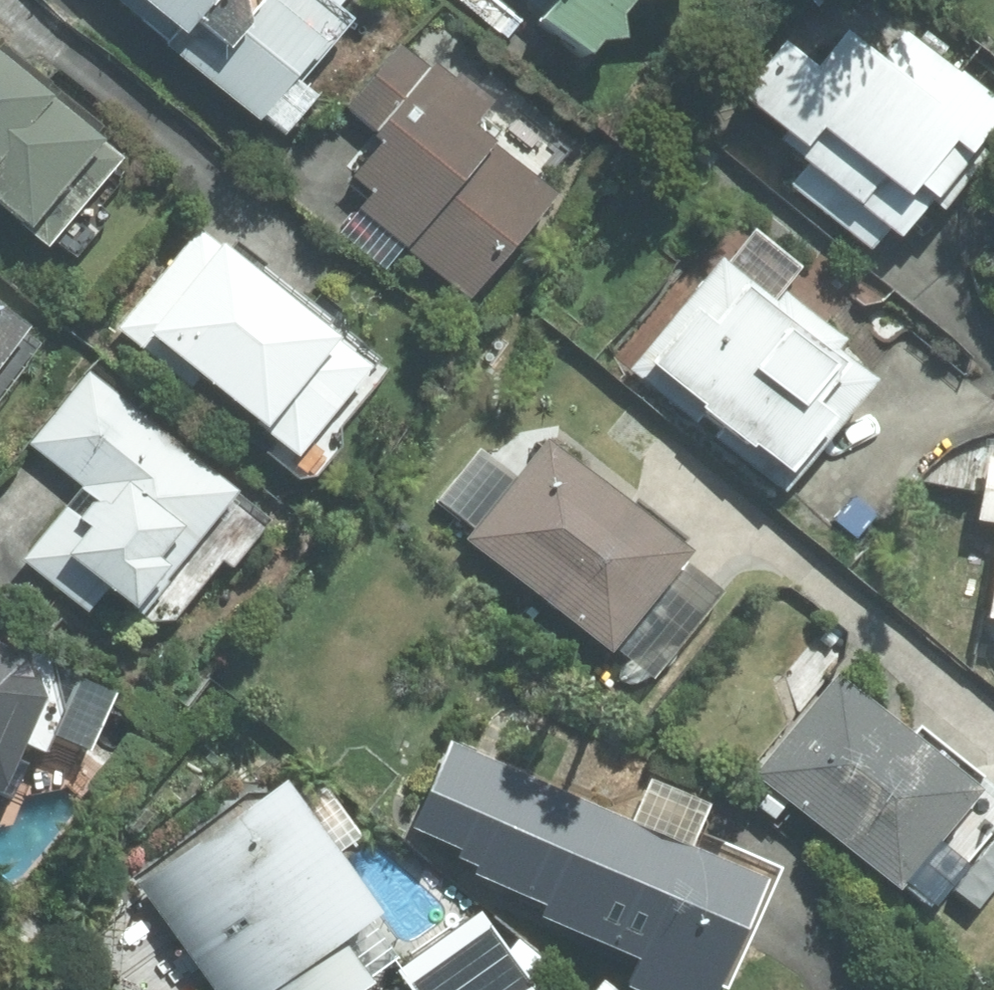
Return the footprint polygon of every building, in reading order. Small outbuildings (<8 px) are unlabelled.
[(334,0),(125,0),(282,141),(321,98),(303,82),(358,22),(334,0)] [(570,46),(613,0),(519,0),(570,46)] [(495,98),(421,36),(363,105),(389,126),(352,169),(378,191),(367,204),(474,294),(566,186),(481,115),(495,98)] [(763,49),(717,102),(815,184),(799,203),(864,258),(907,207),(920,219),(971,159),(953,144),(978,115),(889,41),(866,69),(828,37),(795,76),(763,49)] [(0,66),(0,222),(4,226),(82,134),(0,66)] [(372,376),(191,226),(115,317),(267,443),(254,459),(283,483),(372,376)] [(710,269),(624,369),(765,489),(851,389),(811,355),(821,344),(770,301),(760,312),(710,269)] [(9,326),(0,318),(0,337),(9,326)] [(223,492),(86,374),(24,445),(74,488),(14,558),(70,606),(88,586),(119,613),(223,492)] [(670,549),(535,442),(454,542),(590,649),(614,620),(650,649),(699,588),(662,558),(670,549)] [(965,625),(993,631),(993,465),(974,461),(962,523),(985,528),(965,625)] [(46,674),(47,671),(0,648),(0,767),(22,723),(72,747),(96,698),(46,674)] [(954,790),(822,675),(741,768),(873,882),(954,790)] [(437,741),(398,827),(464,857),(457,871),(531,905),(526,915),(618,957),(606,984),(618,989),(696,989),(745,883),(437,741)] [(255,782),(119,871),(198,989),(347,989),(311,936),(343,915),(255,782)] [(385,974),(397,989),(512,989),(459,919),(385,974)]
